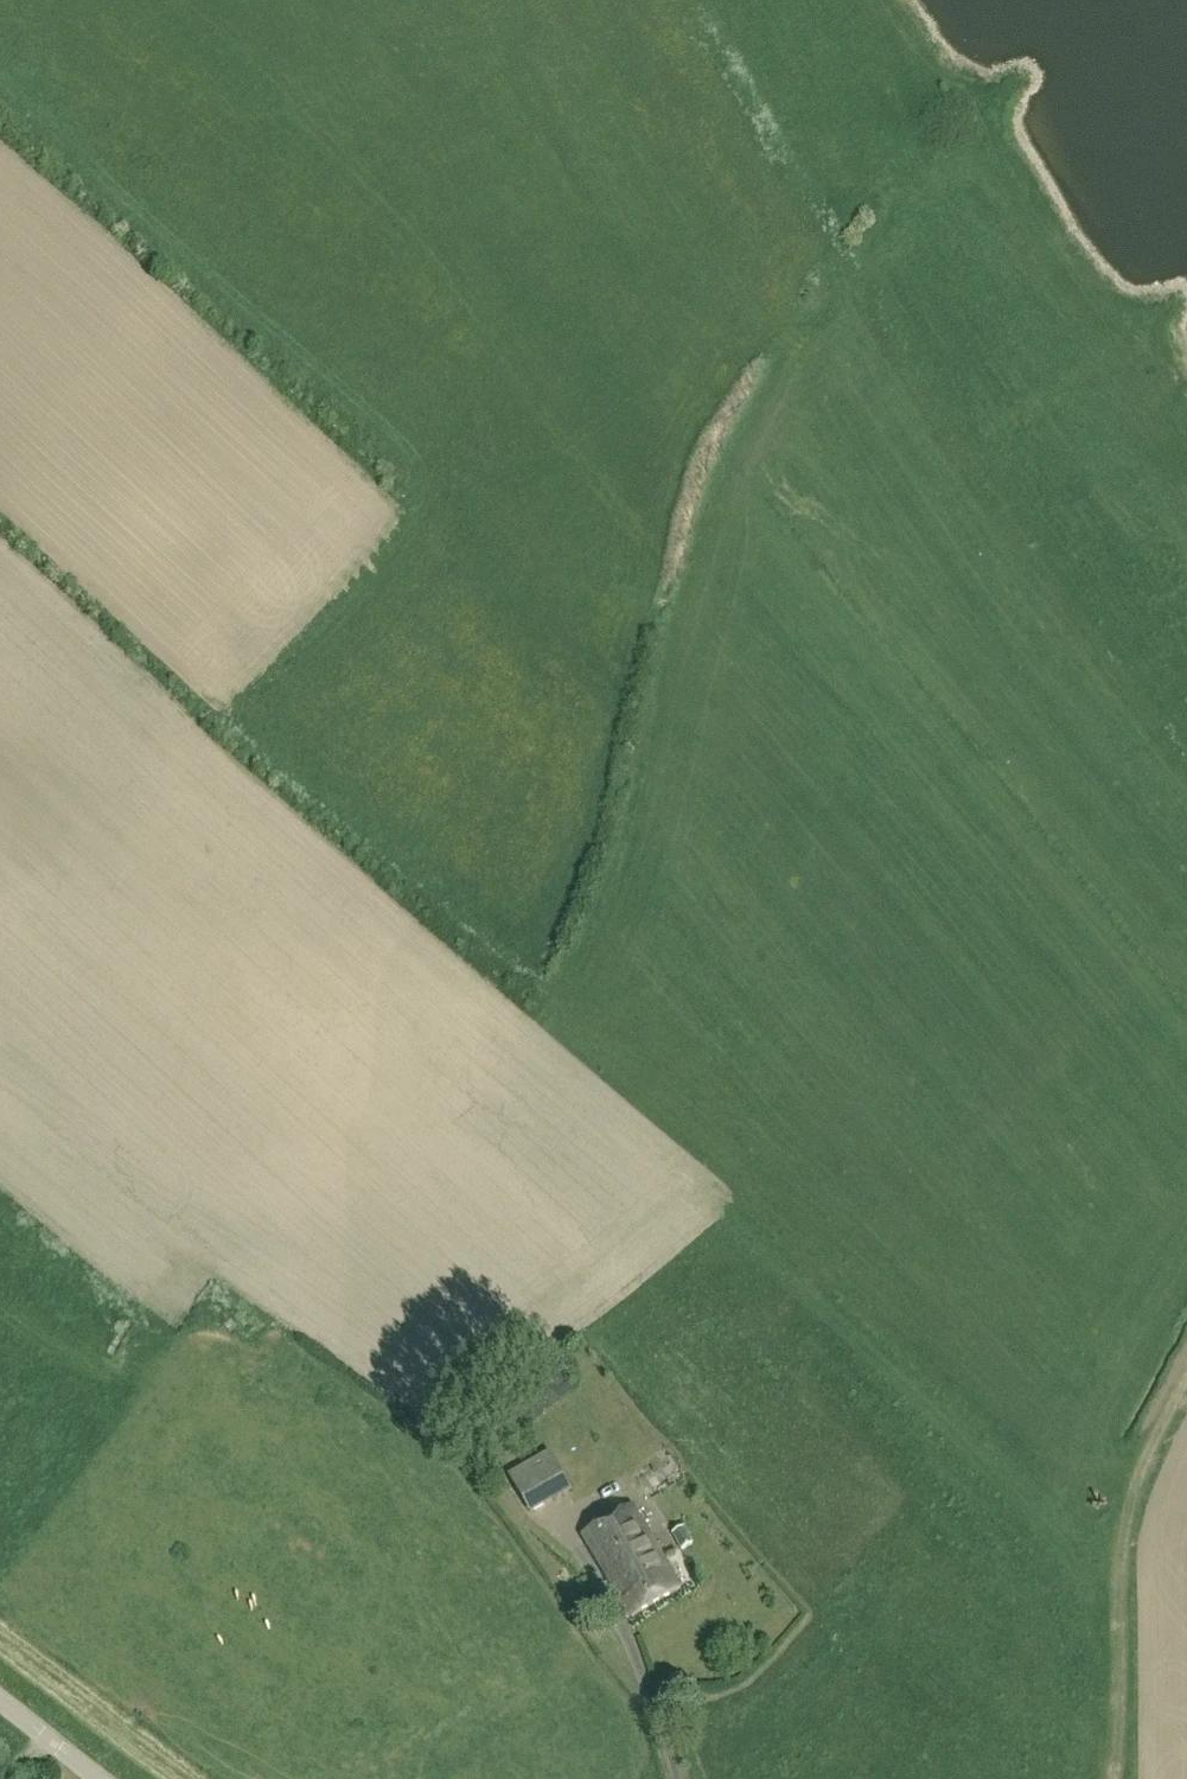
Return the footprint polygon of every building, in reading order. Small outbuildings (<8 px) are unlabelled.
[(506,1476),(526,1512),(569,1489),(548,1453),(506,1476)] [(674,1483),(683,1469),(669,1460),(660,1474),(674,1483)] [(634,1507),(584,1536),(631,1618),(681,1589),(634,1507)] [(681,1550),(692,1544),(683,1529),(672,1535),(681,1550)]
